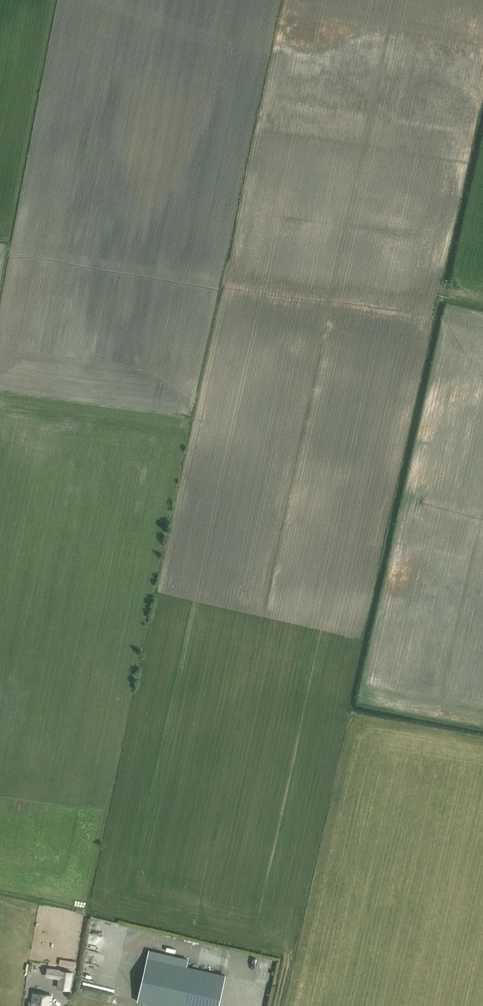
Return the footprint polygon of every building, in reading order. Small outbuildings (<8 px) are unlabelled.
[(63,958),(62,964),(78,967),(79,961),(63,958)] [(225,975),(148,958),(138,1001),(159,1005),(218,1005),(225,975)] [(47,974),(62,977),(60,988),(70,990),(73,972),(48,968),(47,974)] [(30,1005),(49,1005),(51,995),(32,991),(30,1005)]
